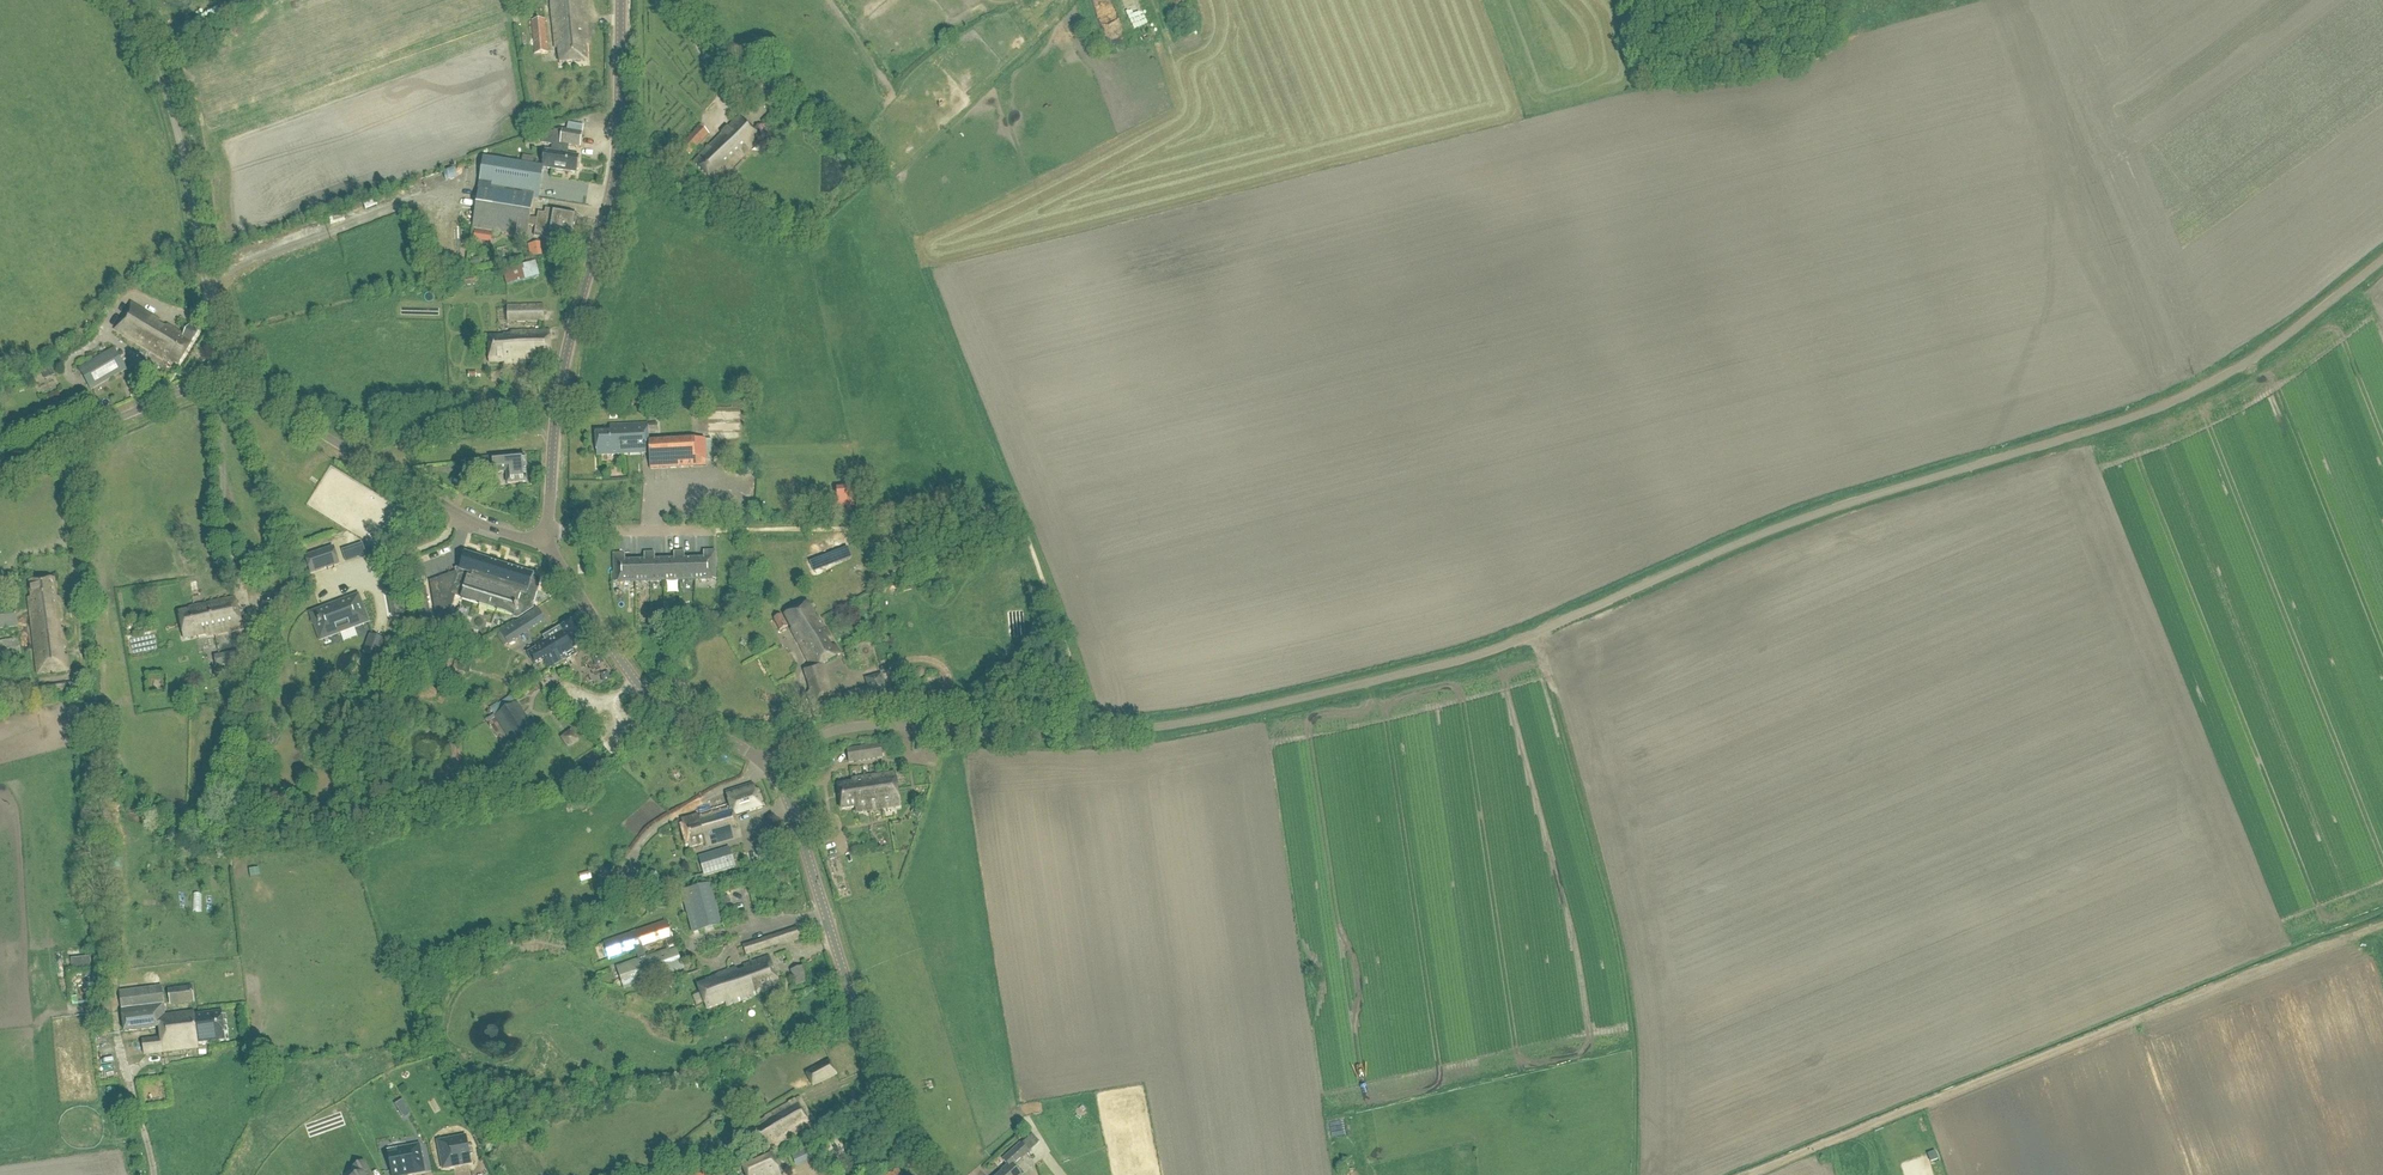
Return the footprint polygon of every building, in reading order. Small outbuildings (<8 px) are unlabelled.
[(589,46),(585,0),(551,0),(556,50),(559,49),(560,65),(588,62),(587,47),(589,46)] [(1151,20),(1145,3),(1128,8),(1133,26),(1151,20)] [(546,21),(532,22),(535,54),(549,52),(546,21)] [(733,167),(761,139),(739,118),(694,164),(714,183),(732,165),(733,167)] [(479,191),(533,199),(539,200),(543,169),(577,174),(579,158),(568,156),(569,147),(581,148),(584,126),(569,124),(568,132),(563,131),(549,135),(549,138),(544,137),(542,145),(553,146),(552,152),(546,151),(543,168),(484,159),(479,191)] [(690,156),(710,135),(701,127),(681,147),(690,156)] [(527,238),(533,199),(479,191),(473,229),(527,238)] [(548,215),(539,214),(535,238),(548,240),(549,236),(573,240),(577,216),(548,211),(548,215)] [(503,271),(507,286),(540,277),(536,262),(503,271)] [(461,287),(475,285),(474,278),(460,280),(461,287)] [(115,330),(141,346),(164,360),(166,357),(179,366),(200,333),(190,327),(184,336),(131,303),(115,330)] [(507,305),(508,324),(545,323),(544,305),(507,305)] [(505,365),(551,363),(550,331),(512,332),(512,334),(504,334),(504,337),(489,338),(490,363),(505,363),(505,365)] [(91,391),(127,370),(114,349),(79,370),(91,391)] [(150,363),(146,369),(156,374),(159,368),(150,363)] [(49,379),(58,375),(54,367),(46,371),(49,379)] [(647,392),(632,392),(632,405),(647,405),(647,392)] [(597,457),(650,454),(649,442),(648,424),(610,426),(610,429),(595,430),(597,457)] [(706,440),(649,442),(650,454),(650,470),(707,467),(706,463),(707,463),(706,440)] [(508,485),(527,483),(525,456),(493,459),(494,474),(507,473),(508,485)] [(465,461),(467,475),(484,473),(483,459),(465,461)] [(855,488),(837,489),(838,508),(856,507),(855,488)] [(305,557),(311,574),(347,561),(342,545),(305,557)] [(806,562),(810,572),(841,559),(837,549),(806,562)] [(695,582),(710,581),(710,570),(715,570),(714,553),(709,553),(709,552),(704,552),(704,560),(695,560),(695,582)] [(665,583),(680,582),(679,553),(674,553),(674,561),(665,561),(665,583)] [(680,582),(695,582),(695,560),(685,560),(684,553),(679,553),(680,582)] [(534,609),(533,607),(542,579),(534,576),(517,570),(466,554),(461,571),(456,572),(456,571),(456,570),(455,570),(455,571),(456,572),(456,573),(430,583),(435,612),(452,609),(456,598),(462,599),(461,600),(514,616),(513,618),(518,619),(534,609)] [(650,583),(649,554),(644,554),(645,562),(635,562),(635,583),(650,583)] [(650,583),(665,583),(665,561),(655,561),(655,554),(649,554),(650,583)] [(625,562),(625,555),(619,555),(619,556),(615,556),(615,573),(620,572),(620,584),(635,583),(635,562),(625,562)] [(38,675),(69,671),(67,657),(64,657),(63,650),(66,649),(64,630),(61,631),(60,622),(63,622),(60,598),(57,599),(54,580),(30,583),(32,599),(29,599),(38,675)] [(312,623),(312,625),(314,626),(315,626),(321,640),(368,622),(358,597),(311,615),(313,621),(312,622),(312,623)] [(208,637),(243,630),(236,599),(235,598),(202,606),(190,608),(190,610),(179,613),(185,640),(208,635),(208,637)] [(792,629),(792,630),(812,669),(806,671),(812,691),(807,694),(814,713),(835,706),(822,666),(841,655),(817,616),(815,618),(808,604),(785,616),(792,629)] [(19,628),(16,605),(0,607),(0,630),(19,628)] [(538,610),(501,634),(509,645),(545,621),(538,610)] [(430,613),(420,615),(423,632),(432,631),(430,613)] [(774,619),(780,631),(788,627),(782,615),(774,619)] [(542,636),(544,639),(545,641),(544,642),(542,640),(534,644),(537,649),(528,655),(534,666),(543,661),(548,669),(566,659),(567,661),(577,655),(574,650),(587,643),(574,621),(549,636),(547,633),(542,636)] [(365,654),(378,659),(385,641),(371,636),(365,654)] [(22,658),(19,639),(0,642),(0,662),(22,658)] [(755,647),(762,656),(771,650),(764,640),(755,647)] [(233,651),(215,652),(217,666),(221,665),(222,676),(243,674),(242,663),(245,662),(243,644),(233,645),(233,651)] [(890,645),(878,651),(883,662),(895,655),(890,645)] [(881,676),(867,680),(873,700),(887,696),(881,676)] [(849,690),(859,686),(856,679),(846,682),(849,690)] [(845,698),(848,708),(861,704),(858,694),(845,698)] [(535,729),(518,702),(502,712),(496,703),(490,707),(496,717),(495,717),(512,743),(535,729)] [(575,731),(566,740),(575,749),(584,740),(575,731)] [(847,749),(849,763),(883,759),(881,744),(847,749)] [(852,783),(838,786),(841,810),(856,808),(857,813),(900,807),(895,774),(852,780),(852,783)] [(552,795),(569,790),(566,781),(549,785),(552,795)] [(734,817),(750,812),(757,810),(766,807),(761,791),(756,793),(753,785),(726,794),(730,806),(734,817)] [(424,805),(424,789),(414,790),(414,805),(424,805)] [(922,799),(918,806),(922,808),(926,801),(922,799)] [(120,817),(125,813),(120,806),(115,809),(120,817)] [(730,806),(682,822),(690,849),(705,844),(706,847),(741,837),(735,817),(734,817),(730,806)] [(773,843),(756,848),(761,862),(778,856),(773,843)] [(729,849),(708,856),(713,874),(734,867),(729,849)] [(655,873),(647,875),(650,886),(659,884),(655,873)] [(681,893),(692,934),(723,926),(712,885),(681,893)] [(734,895),(735,906),(749,905),(748,894),(734,895)] [(544,904),(555,900),(553,895),(542,899),(544,904)] [(616,968),(624,990),(684,969),(667,921),(604,943),(610,961),(636,952),(639,960),(616,968)] [(743,946),(747,957),(801,939),(797,928),(743,946)] [(727,1007),(745,1000),(745,999),(751,997),(751,998),(780,987),(768,958),(744,966),(745,970),(737,972),(736,969),(718,975),(718,977),(706,981),(707,983),(697,986),(707,1010),(726,1003),(727,1007)] [(804,967),(791,971),(796,987),(809,982),(804,967)] [(198,1045),(226,1041),(223,1013),(195,1016),(194,1012),(165,1016),(162,988),(120,993),(125,1032),(160,1028),(161,1039),(143,1041),(145,1055),(199,1049),(198,1045)] [(171,991),(172,1004),(193,1002),(192,988),(171,991)] [(806,1073),(814,1087),(837,1075),(830,1060),(806,1073)] [(109,1079),(116,1076),(113,1064),(105,1067),(109,1079)] [(777,1148),(816,1125),(800,1098),(773,1114),(776,1119),(769,1122),(767,1120),(746,1133),(761,1158),(776,1147),(777,1148)] [(467,1137),(439,1143),(439,1145),(438,1146),(439,1152),(441,1153),(444,1169),(472,1164),(467,1137)] [(1025,1174),(1017,1166),(1023,1160),(1022,1159),(1028,1153),(1021,1144),(1003,1161),(1008,1166),(1002,1172),(999,1174),(1024,1174),(1025,1174)] [(398,1152),(399,1156),(389,1158),(392,1174),(399,1174),(424,1170),(420,1148),(398,1152)] [(1930,1149),(1932,1159),(1938,1158),(1936,1148),(1930,1149)] [(746,1174),(781,1174),(771,1155),(743,1168),(746,1174)] [(1055,1168),(1060,1163),(1053,1157),(1048,1163),(1055,1168)] [(1027,1162),(1022,1167),(1032,1174),(1036,1169),(1027,1162)]
